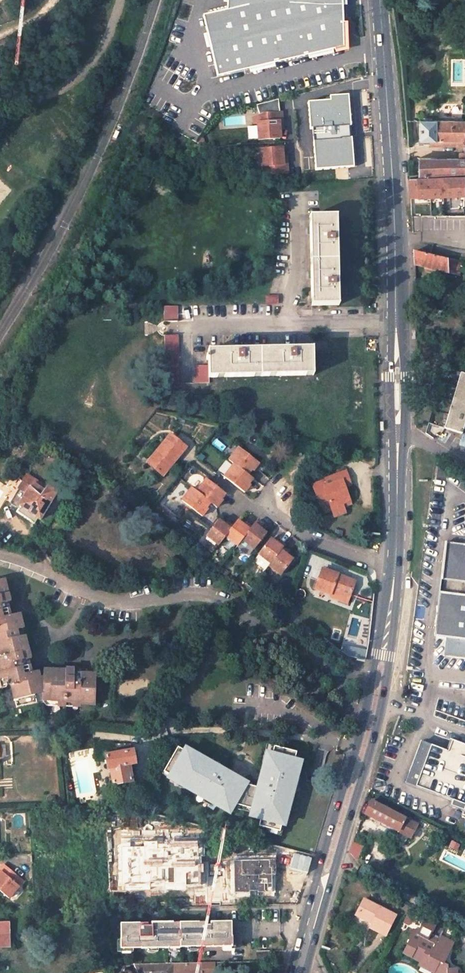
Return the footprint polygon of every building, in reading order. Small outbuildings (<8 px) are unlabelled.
[(339,47),(336,0),(225,0),(225,14),(201,19),(214,76),(339,47)] [(351,126),(348,95),(331,97),(331,101),(309,103),(311,129),(313,129),(317,170),(354,167),(352,139),(349,139),(348,126),(351,126)] [(257,140),(258,141),(280,139),(279,130),(278,122),(281,122),(281,113),(279,114),(277,100),(256,105),(259,116),(253,118),(253,124),(256,124),(257,127),(257,140)] [(464,134),(464,122),(420,120),(420,140),(431,140),(431,144),(462,145),(464,145),(464,134)] [(246,128),(247,140),(257,140),(257,127),(246,128)] [(260,151),(262,177),(288,175),(287,165),(283,166),(283,158),(282,149),(260,151)] [(464,175),(464,159),(459,159),(419,158),(419,177),(464,175)] [(464,177),(409,179),(410,197),(449,196),(464,195),(464,182),(464,177)] [(464,208),(464,195),(449,196),(450,208),(464,208)] [(338,305),(336,216),(313,216),(313,224),(309,224),(310,254),(313,254),(314,262),(314,269),(310,269),(311,299),(314,298),(315,306),(338,305)] [(414,266),(440,272),(439,275),(446,277),(447,273),(457,275),(457,260),(449,259),(435,256),(413,251),(414,266)] [(178,306),(163,306),(164,322),(178,321),(178,306)] [(165,384),(180,384),(179,335),(164,335),(165,384)] [(225,377),(254,376),(254,373),(260,373),(260,376),(269,376),(269,373),(276,373),(276,376),(306,375),(306,372),(313,371),(312,348),(208,350),(208,368),(208,378),(209,378),(217,377),(217,374),(225,374),(225,377)] [(208,368),(194,368),(194,383),(209,383),(209,378),(208,378),(208,368)] [(460,373),(444,428),(462,433),(464,425),(464,374),(460,373)] [(185,447),(170,435),(147,463),(163,475),(182,452),(185,447)] [(261,464),(239,447),(229,460),(234,463),(249,475),(253,470),(255,472),(261,464)] [(250,485),(248,484),(253,478),(249,475),(234,463),(224,476),(244,492),(250,485)] [(351,484),(346,471),(325,479),(326,480),(313,485),(323,513),(331,510),(331,511),(343,507),(342,503),(350,501),(345,486),(351,484)] [(47,487),(27,475),(18,489),(25,494),(29,487),(30,487),(33,484),(44,491),(47,487)] [(225,493),(207,479),(197,492),(211,503),(216,507),(222,500),(221,499),(225,493)] [(58,491),(48,485),(47,487),(44,491),(33,484),(30,487),(29,487),(25,494),(18,505),(20,507),(19,509),(17,512),(35,523),(38,518),(40,520),(58,491)] [(192,488),(182,501),(202,517),(208,510),(206,508),(211,503),(197,492),(192,488)] [(18,489),(10,504),(19,509),(20,507),(18,505),(25,494),(18,489)] [(333,517),(345,513),(343,507),(331,511),(333,517)] [(224,524),(218,520),(206,536),(218,545),(225,536),(232,527),(226,522),(224,524)] [(251,528),(245,523),(244,525),(237,521),(232,527),(225,536),(237,546),(242,540),(251,528)] [(261,529),(262,526),(256,522),(251,528),(242,540),(254,549),(267,533),(261,529)] [(277,543),(270,538),(258,554),(252,561),(264,570),(268,565),(282,547),(284,544),(279,540),(277,543)] [(281,575),(293,559),(287,554),(289,552),(282,547),(268,565),(281,575)] [(445,547),(439,615),(437,615),(436,623),(438,624),(436,641),(445,643),(443,660),(464,662),(464,549),(445,547)] [(355,581),(322,569),(315,589),(331,595),(332,593),(348,598),(355,581)] [(3,580),(0,580),(0,688),(4,687),(5,682),(10,687),(11,686),(14,700),(31,696),(33,704),(44,701),(45,701),(57,701),(57,706),(65,706),(65,702),(80,703),(80,705),(95,705),(96,674),(88,674),(82,673),(82,671),(74,671),(74,669),(66,669),(66,671),(43,670),(43,677),(40,678),(38,671),(31,673),(29,666),(32,665),(30,659),(25,636),(23,637),(19,638),(17,630),(21,630),(23,629),(19,613),(16,614),(10,616),(9,609),(11,609),(9,602),(3,580)] [(331,595),(331,597),(347,603),(348,598),(332,593),(331,595)] [(359,648),(358,655),(351,654),(350,659),(365,662),(366,658),(367,650),(359,648)] [(38,671),(34,658),(30,659),(32,665),(29,666),(31,673),(38,671)] [(14,700),(16,707),(33,704),(31,696),(14,700)] [(464,813),(464,746),(452,741),(448,752),(446,751),(432,745),(431,746),(422,743),(406,783),(453,800),(450,807),(464,813)] [(110,769),(113,785),(132,782),(129,765),(136,764),(133,750),(131,750),(130,744),(94,744),(97,757),(105,756),(107,769),(110,769)] [(262,812),(258,826),(279,832),(286,805),(289,806),(299,767),(292,766),(296,753),(273,747),(271,754),(266,753),(257,788),(234,782),(236,778),(191,752),(190,754),(178,747),(164,772),(183,783),(181,785),(229,813),(234,805),(262,812)] [(417,824),(371,801),(364,814),(410,838),(417,824)] [(357,861),(362,846),(353,842),(350,853),(357,861)] [(239,893),(256,897),(265,860),(246,855),(245,860),(232,857),(227,878),(232,879),(241,881),(239,893)] [(20,878),(3,863),(0,866),(0,870),(1,870),(0,871),(0,891),(10,899),(20,886),(16,883),(20,878)] [(20,886),(24,881),(20,878),(16,883),(20,886)] [(232,907),(236,890),(230,888),(225,887),(220,907),(232,907)] [(395,916),(364,900),(356,915),(372,923),(369,927),(385,935),(395,916)] [(405,917),(410,919),(416,908),(411,905),(405,917)] [(120,947),(215,947),(215,925),(210,925),(206,925),(206,922),(157,922),(157,925),(152,925),(147,925),(147,922),(120,923),(120,947)] [(210,922),(210,925),(215,925),(215,947),(231,946),(231,922),(210,922)] [(9,923),(0,923),(0,947),(9,947),(9,923)] [(454,943),(435,934),(435,932),(422,925),(417,935),(421,937),(418,944),(409,939),(403,952),(420,961),(418,964),(434,972),(435,972),(456,972),(456,968),(448,968),(448,964),(444,963),(454,943)] [(37,935),(28,928),(21,938),(31,945),(37,935)] [(166,963),(139,963),(134,964),(137,972),(215,972),(215,962),(166,963)]
